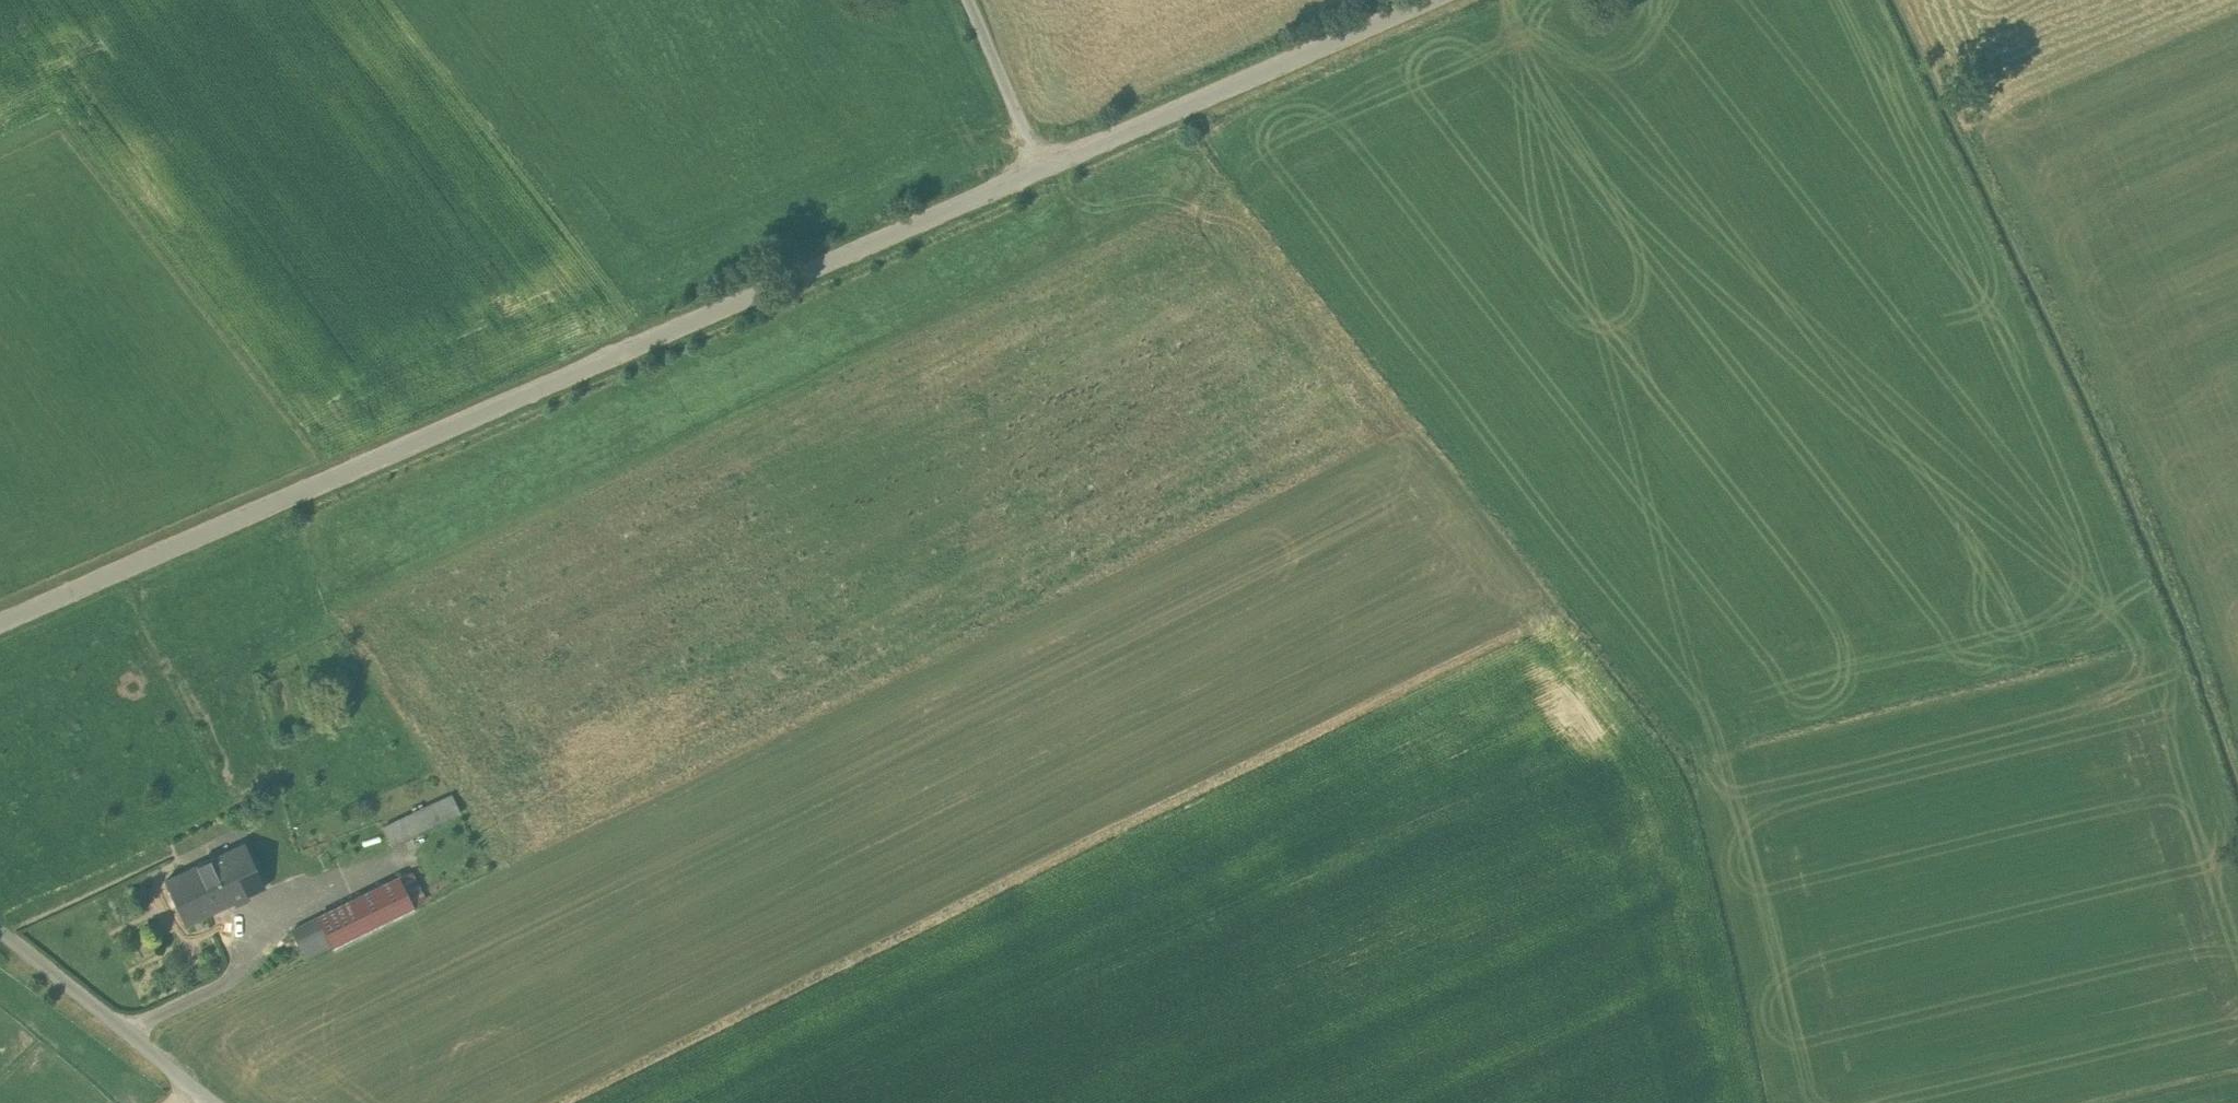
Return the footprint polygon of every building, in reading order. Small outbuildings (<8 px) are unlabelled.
[(451,797),(382,830),(390,848),(460,815),(451,797)] [(244,843),(162,882),(185,930),(208,918),(267,891),(244,843)] [(403,875),(292,927),(306,957),(417,904),(403,875)]
